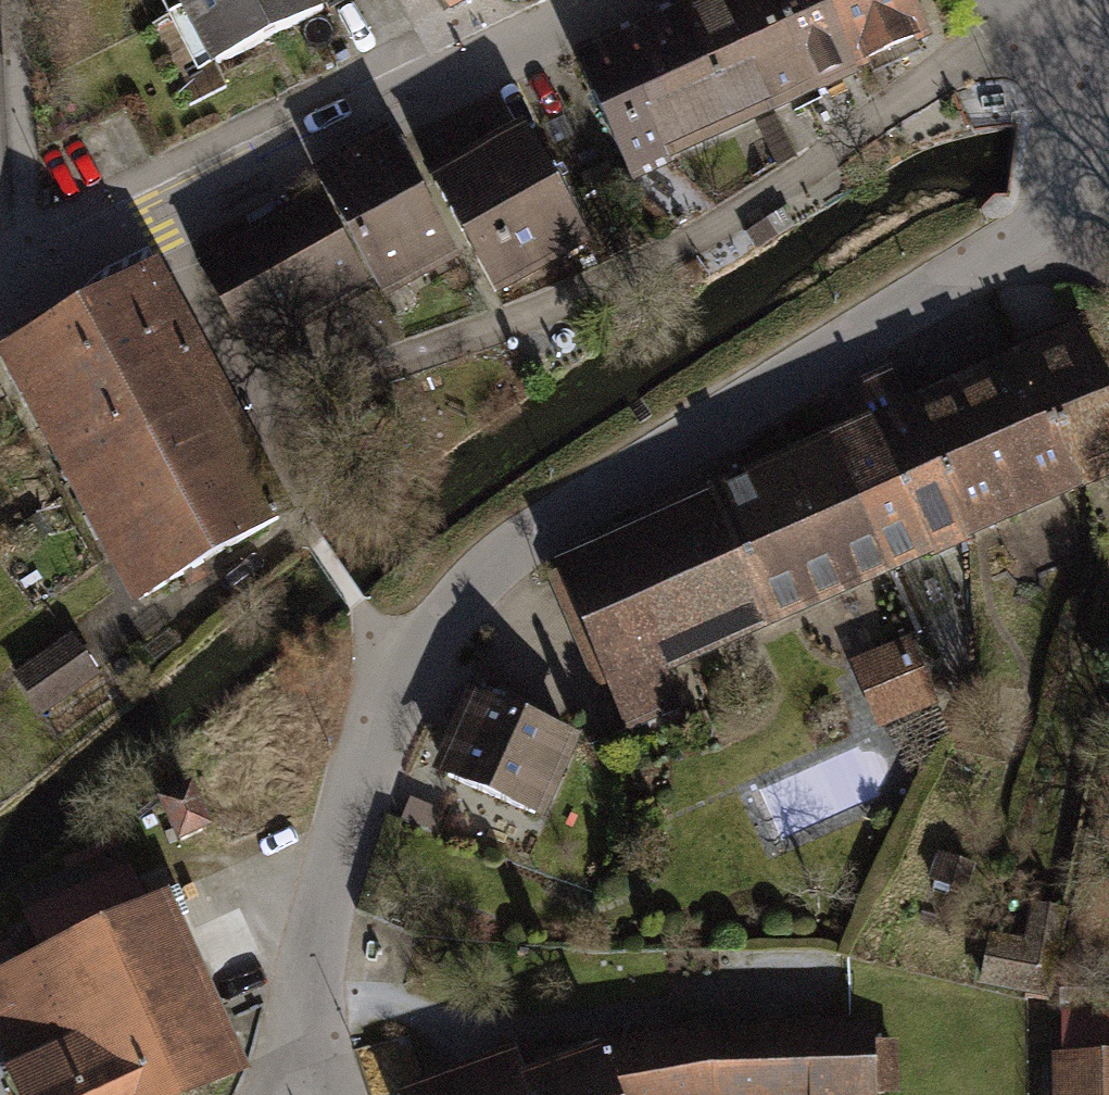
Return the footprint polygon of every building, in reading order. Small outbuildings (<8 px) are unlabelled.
[(200,84),(322,25),(310,0),(160,0),(200,84)] [(493,0),(437,0),(455,33),(469,26),(498,10),(493,0)] [(498,10),(517,0),(493,0),(498,10)] [(767,0),(732,0),(719,6),(686,21),(742,141),(816,107),(767,0)] [(823,0),(767,0),(816,107),(863,86),(823,0)] [(913,0),(823,0),(863,86),(937,52),(913,0)] [(742,141),(686,21),(642,41),(581,69),(636,189),(742,141)] [(592,266),(526,142),(503,155),(433,192),(499,315),(592,266)] [(403,163),(392,144),(315,187),(387,317),(465,274),(403,163)] [(369,311),(312,208),(199,269),(257,373),(369,311)] [(188,332),(160,281),(0,370),(0,375),(26,422),(188,332)] [(55,472),(216,382),(188,332),(26,422),(55,472)] [(860,440),(876,433),(936,568),(1108,493),(1108,378),(1091,337),(914,414),(898,377),(843,401),(860,440)] [(83,523),(245,433),(216,382),(55,472),(83,523)] [(111,574),(273,484),(245,433),(83,523),(111,574)] [(775,477),(709,506),(768,642),(936,568),(876,433),(860,440),(775,477)] [(140,625),(302,535),(273,484),(111,574),(140,625)] [(768,642),(709,506),(658,529),(552,575),(623,736),(676,712),(665,687),(768,642)] [(103,685),(74,641),(17,678),(46,722),(103,685)] [(940,712),(915,648),(858,670),(883,734),(940,712)] [(586,754),(475,706),(457,747),(437,795),(548,842),(586,754)] [(206,829),(190,793),(163,804),(179,841),(192,835),(206,829)] [(169,905),(148,914),(118,846),(67,868),(73,882),(20,905),(45,963),(0,982),(0,1047),(21,1094),(232,1094),(248,1088),(226,1037),(169,905)] [(975,871),(937,863),(930,896),(969,904),(975,871)] [(1060,1019),(1061,1075),(1050,1075),(1050,1094),(1108,1094),(1108,1019),(1060,1019)] [(606,1059),(618,1094),(881,1094),(880,1033),(713,1039),(654,1043),(606,1059)] [(517,1061),(419,1094),(618,1094),(606,1059),(526,1087),(517,1061)]
